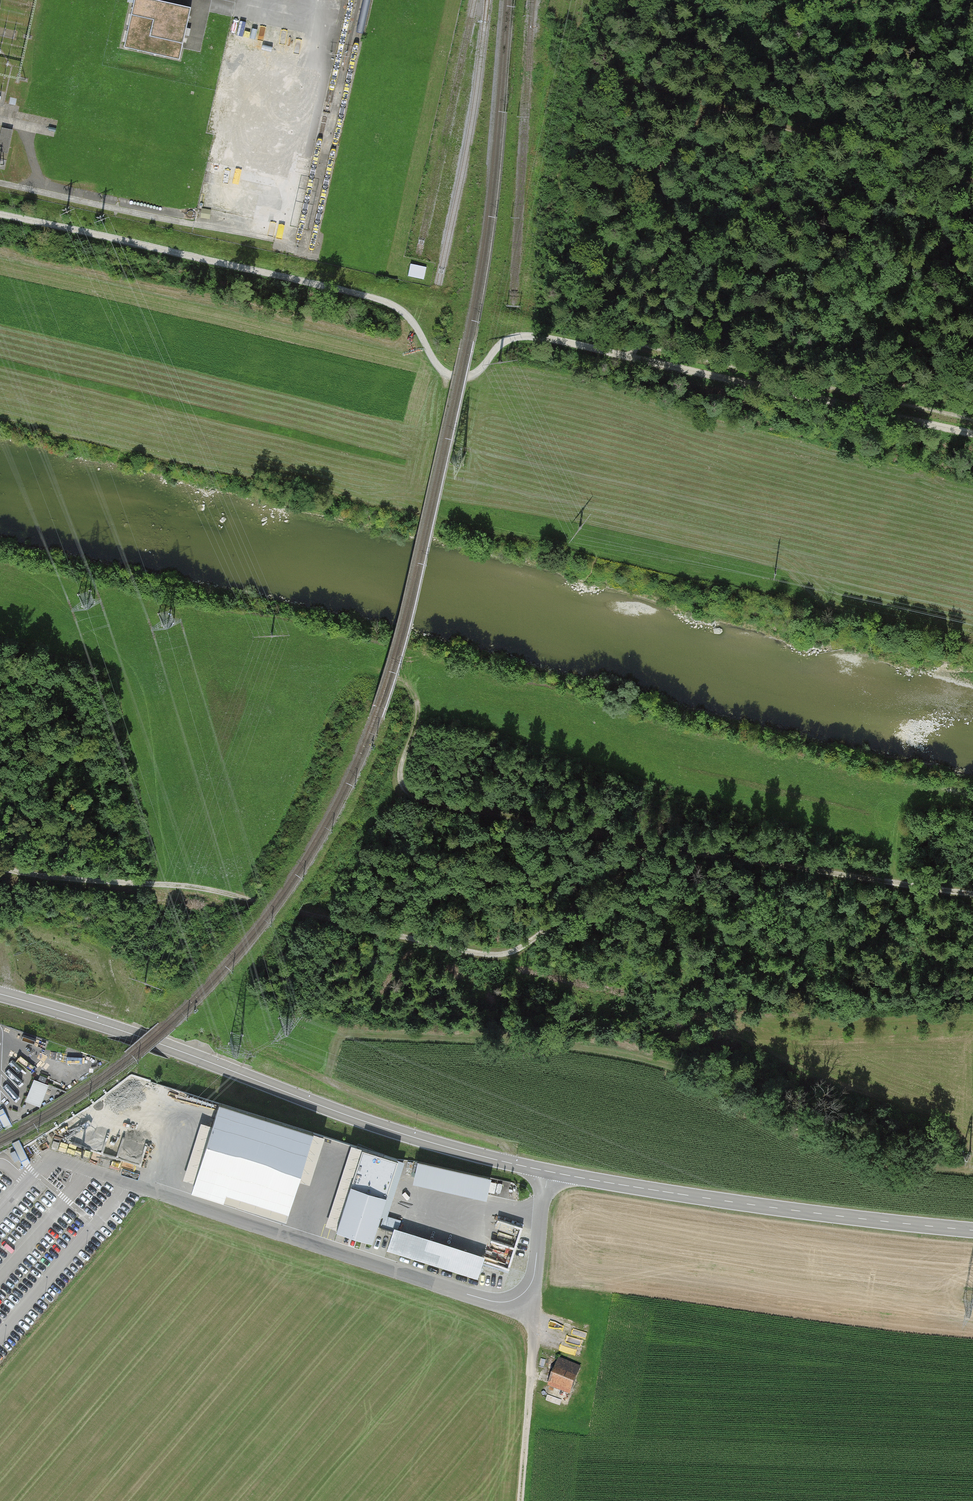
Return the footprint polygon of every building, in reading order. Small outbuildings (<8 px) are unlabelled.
[(126,47),(184,60),(188,44),(183,43),(191,8),(164,2),(153,0),(132,0),(129,15),(133,16),(126,47)] [(41,121),(39,132),(50,134),(53,124),(41,121)] [(0,139),(0,147),(9,149),(14,128),(4,126),(0,139)] [(412,262),(409,274),(425,278),(428,265),(412,262)] [(35,1076),(26,1099),(42,1105),(50,1082),(35,1076)] [(314,1133),(220,1104),(193,1192),(223,1202),(225,1196),(288,1215),(314,1133)] [(397,1162),(363,1151),(337,1235),(372,1246),(397,1162)] [(491,1173),(417,1157),(413,1177),(486,1194),(491,1173)] [(483,1256),(394,1228),(388,1249),(476,1276),(483,1256)] [(581,1366),(558,1357),(547,1387),(570,1395),(581,1366)]
